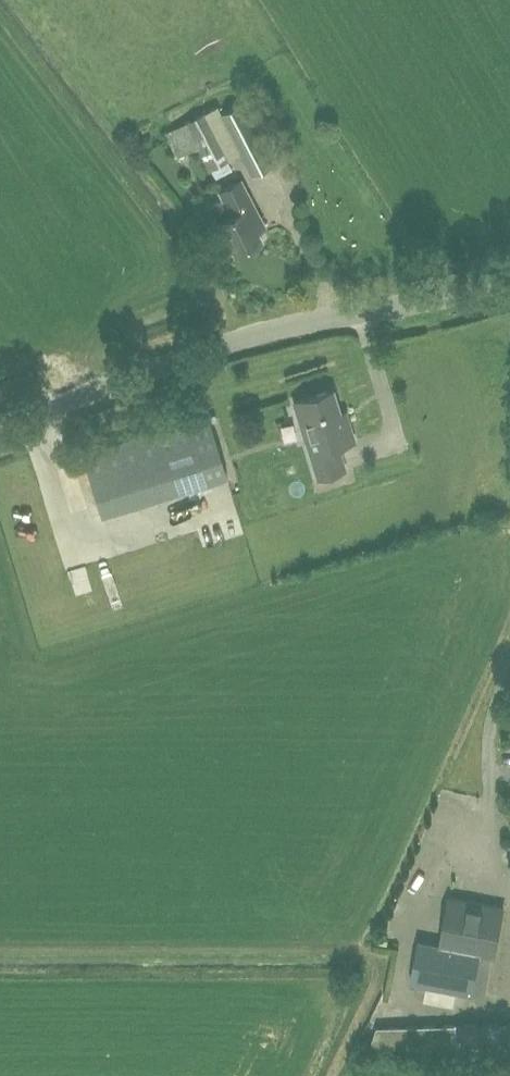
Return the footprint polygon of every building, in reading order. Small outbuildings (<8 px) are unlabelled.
[(271,165),(240,103),(221,113),(217,105),(165,131),(178,156),(197,146),(209,169),(241,153),(252,175),(271,165)] [(235,252),(261,238),(257,230),(264,226),(240,180),(220,191),(223,198),(210,205),(235,252)] [(332,389),(294,401),(311,454),(316,472),(318,477),(318,478),(345,469),(338,445),(354,440),(349,423),(344,425),(332,389)] [(85,451),(106,509),(228,476),(208,412),(85,451)] [(497,956),(506,909),(450,898),(441,945),(418,941),(410,982),(472,994),(472,993),(487,995),(494,956),(497,956)] [(377,1026),(369,1053),(498,1049),(509,1048),(509,1023),(377,1026)]
